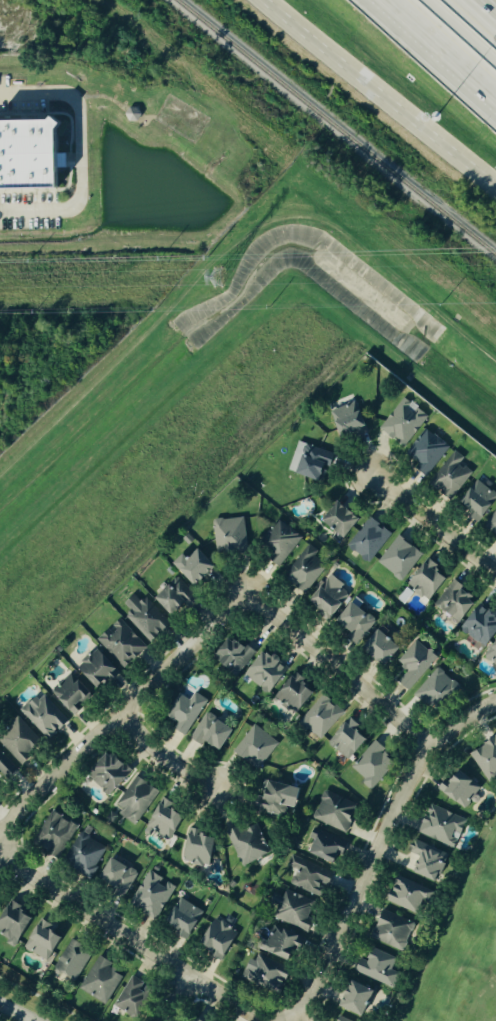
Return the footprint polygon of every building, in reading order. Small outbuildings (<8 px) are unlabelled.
[(57,188),(0,189),(0,121),(49,120),(52,117),(61,124),(56,129),(57,188)] [(425,418),(403,399),(378,428),(400,447),(425,418)] [(328,410),(337,440),(364,432),(355,402),(328,410)] [(401,460),(425,477),(447,446),(423,429),(401,460)] [(330,453),(295,443),(286,472),(322,483),(330,453)] [(459,463),(462,459),(452,451),(427,485),(448,501),(470,472),(459,463)] [(456,506),(478,521),(495,495),(473,481),(456,506)] [(341,539),(356,519),(333,502),(318,522),(341,539)] [(482,530),(495,539),(495,508),(482,530)] [(245,554),(242,518),(211,522),(215,557),(245,554)] [(389,534),(367,518),(345,548),(367,563),(389,534)] [(276,568),(300,539),(277,520),(257,545),(267,553),(263,557),(276,568)] [(419,555),(396,537),(375,563),(399,581),(419,555)] [(280,579),(302,595),(327,562),(305,546),(280,579)] [(194,548),(174,569),(193,587),(213,567),(194,548)] [(425,602),(446,576),(425,559),(404,585),(425,602)] [(152,598),(172,620),(195,598),(175,576),(152,598)] [(305,606),(326,622),(346,596),(325,580),(305,606)] [(475,601),(452,581),(432,604),(454,624),(475,601)] [(128,611),(123,616),(148,644),(168,626),(142,597),(137,602),(131,596),(122,605),(128,611)] [(345,601),(329,624),(354,644),(372,623),(345,601)] [(495,626),(495,618),(479,604),(458,630),(479,647),(495,626)] [(124,668),(144,647),(116,619),(96,640),(124,668)] [(360,648),(379,667),(398,648),(378,629),(360,648)] [(252,654),(229,635),(210,658),(233,677),(252,654)] [(405,671),(396,682),(407,692),(436,658),(414,640),(395,662),(405,671)] [(482,652),(495,668),(495,640),(482,652)] [(122,671),(100,646),(79,665),(102,690),(122,671)] [(242,675),(264,694),(285,670),(262,651),(242,675)] [(412,694),(432,714),(458,688),(437,668),(412,694)] [(85,709),(82,707),(95,694),(81,680),(80,682),(72,673),(53,691),(77,716),(85,709)] [(269,701),(289,718),(313,690),(292,673),(269,701)] [(171,728),(182,736),(205,701),(191,692),(186,699),(177,693),(163,716),(174,723),(171,728)] [(35,706),(30,701),(22,709),(50,741),(71,723),(47,695),(35,706)] [(316,741),(341,713),(321,695),(296,722),(316,741)] [(206,740),(224,751),(237,729),(209,712),(193,738),(204,744),(206,740)] [(23,764),(45,742),(20,717),(0,736),(0,740),(23,764)] [(345,760),(367,736),(347,719),(325,742),(345,760)] [(231,751),(254,771),(276,745),(253,725),(231,751)] [(491,727),(481,732),(486,740),(466,752),(484,783),(495,776),(495,735),(491,727)] [(368,790),(394,764),(374,743),(347,769),(368,790)] [(84,774),(106,796),(130,772),(108,750),(84,774)] [(9,778),(16,770),(0,755),(0,770),(9,778)] [(452,802),(453,801),(465,808),(478,785),(451,769),(440,786),(437,784),(433,790),(452,802)] [(155,790),(132,776),(114,807),(124,813),(121,818),(134,826),(155,790)] [(289,788),(263,779),(253,809),(279,818),(289,788)] [(302,808),(306,787),(272,782),(268,812),(288,815),(290,806),(302,808)] [(344,834),(356,806),(323,791),(311,818),(344,834)] [(143,827),(166,841),(183,812),(160,798),(143,827)] [(414,833),(451,848),(464,819),(426,804),(414,833)] [(36,844),(64,856),(78,822),(51,810),(36,844)] [(224,835),(240,867),(267,853),(251,821),(224,835)] [(94,876),(108,847),(89,838),(94,828),(85,824),(67,863),(94,876)] [(342,840),(307,827),(298,852),(333,865),(342,840)] [(205,867),(213,835),(187,829),(179,860),(205,867)] [(444,852),(409,840),(405,853),(412,856),(406,873),(433,883),(444,852)] [(104,878),(128,892),(140,872),(116,857),(104,878)] [(287,884),(324,898),(333,878),(304,866),(306,860),(297,857),(287,884)] [(176,885),(149,871),(131,904),(159,919),(176,885)] [(411,913),(418,899),(426,903),(431,892),(394,875),(382,900),(411,913)] [(309,933),(315,920),(309,917),(316,903),(290,889),(276,916),(309,933)] [(206,912),(184,898),(167,924),(190,938),(206,912)] [(12,901),(0,924),(0,932),(11,937),(8,943),(18,949),(36,913),(12,901)] [(367,938),(398,950),(409,921),(377,910),(367,938)] [(55,924),(40,918),(27,950),(49,959),(52,951),(58,954),(66,935),(52,929),(55,924)] [(204,944),(226,957),(241,932),(219,918),(204,944)] [(267,953),(299,961),(304,943),(301,942),(303,935),(286,930),(286,932),(273,929),(267,953)] [(94,949),(70,939),(56,969),(80,980),(94,949)] [(358,972),(396,988),(402,973),(393,969),(397,959),(372,948),(367,961),(364,959),(358,972)] [(242,977),(282,995),(294,969),(259,954),(253,966),(248,964),(242,977)] [(82,991),(109,1003),(123,973),(111,967),(114,962),(99,955),(82,991)] [(116,1008),(140,1020),(155,988),(130,976),(116,1008)] [(344,1006),(367,1016),(379,990),(356,980),(344,1006)]
